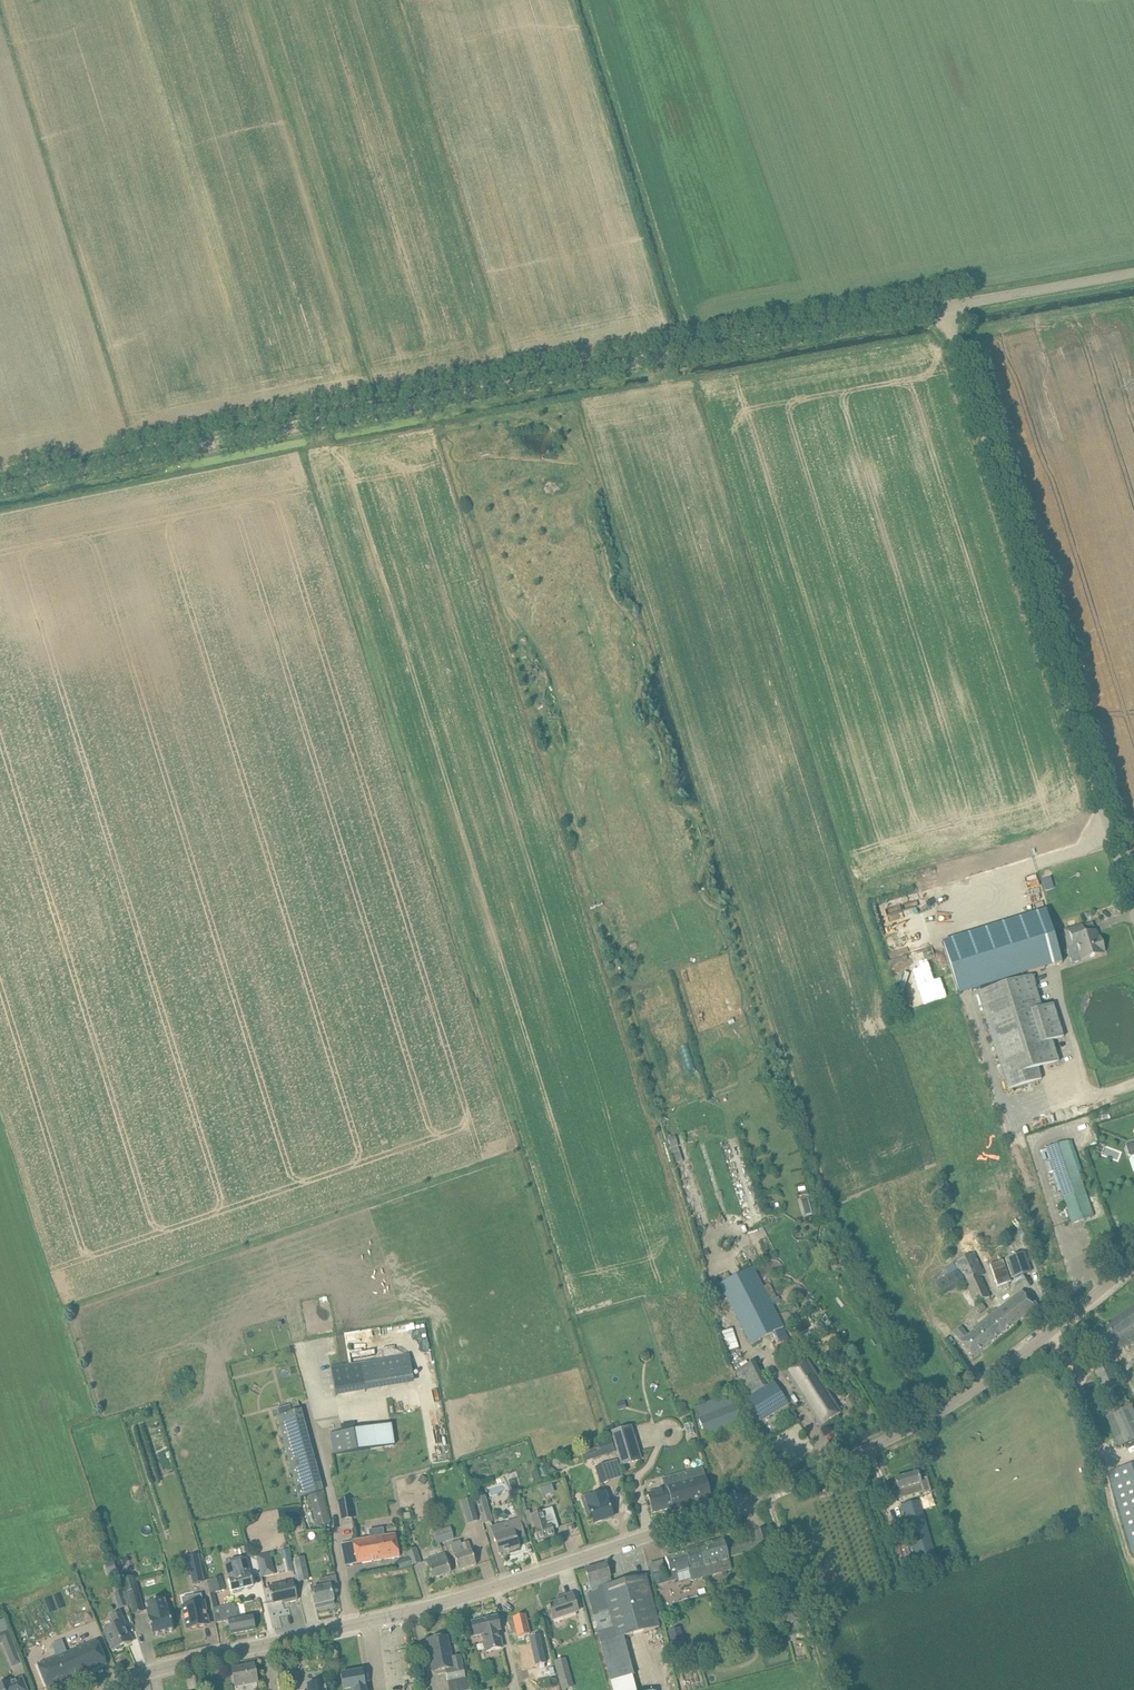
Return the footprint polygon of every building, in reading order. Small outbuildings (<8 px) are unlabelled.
[(534,679),(525,682),(529,691),(537,689),(534,679)] [(1046,911),(942,943),(949,964),(958,995),(1062,963),(1046,911)] [(1081,927),(1065,932),(1070,947),(1067,947),(1072,964),(1081,961),(1102,954),(1102,952),(1104,951),(1101,944),(1100,938),(1098,939),(1095,932),(1084,935),(1082,927),(1081,927)] [(914,975),(921,973),(915,950),(907,952),(914,975)] [(1032,976),(977,993),(1008,1091),(1016,1116),(1049,1106),(1037,1069),(1059,1062),(1052,1041),(1063,1038),(1053,1004),(1042,1008),(1032,976)] [(920,1003),(915,981),(900,985),(905,1007),(920,1003)] [(690,1043),(681,1045),(686,1070),(695,1068),(690,1043)] [(674,1137),(668,1140),(671,1146),(677,1144),(674,1137)] [(1067,1142),(1046,1149),(1054,1173),(1051,1174),(1058,1192),(1060,1192),(1071,1225),(1093,1218),(1067,1142)] [(945,1182),(930,1191),(935,1199),(950,1189),(945,1182)] [(807,1199),(801,1201),(805,1216),(811,1214),(807,1199)] [(1024,1252),(1006,1259),(1012,1278),(1031,1272),(1024,1252)] [(1006,1259),(989,1264),(995,1284),(1012,1278),(1006,1259)] [(754,1267),(722,1283),(752,1344),(784,1328),(754,1267)] [(937,1284),(944,1295),(945,1295),(951,1291),(965,1282),(959,1271),(951,1276),(937,1284)] [(961,1327),(954,1333),(960,1342),(972,1357),(1035,1308),(1022,1291),(972,1330),(974,1331),(967,1336),(961,1327)] [(1091,1336),(1103,1354),(1116,1345),(1120,1350),(1127,1345),(1128,1347),(1133,1344),(1133,1308),(1091,1336)] [(814,1312),(774,1337),(781,1349),(822,1324),(814,1312)] [(383,1340),(370,1341),(371,1347),(400,1344),(398,1331),(382,1332),(383,1340)] [(409,1353),(375,1359),(379,1381),(413,1375),(409,1353)] [(807,1361),(787,1374),(820,1426),(839,1413),(807,1361)] [(1110,1363),(1095,1370),(1105,1393),(1121,1386),(1114,1372),(1111,1365),(1110,1363)] [(773,1382),(747,1398),(762,1422),(788,1405),(773,1382)] [(735,1404),(698,1419),(704,1434),(741,1419),(735,1404)] [(1119,1447),(1133,1441),(1133,1407),(1133,1405),(1107,1416),(1119,1447)] [(293,1412),(279,1416),(282,1425),(287,1443),(302,1496),(310,1494),(321,1491),(323,1490),(309,1437),(303,1419),(301,1410),(294,1412),(293,1412)] [(370,1428),(331,1434),(334,1454),(382,1447),(394,1445),(391,1425),(370,1428)] [(630,1426),(611,1432),(613,1437),(622,1466),(641,1460),(630,1426)] [(598,1447),(590,1450),(593,1459),(601,1456),(614,1452),(610,1440),(597,1444),(598,1447)] [(604,1465),(596,1468),(601,1484),(610,1481),(604,1465)] [(1110,1473),(1133,1554),(1133,1466),(1110,1473)] [(665,1489),(647,1494),(653,1513),(673,1507),(673,1509),(711,1499),(705,1479),(690,1483),(687,1472),(663,1479),(665,1489)] [(917,1473),(894,1480),(897,1491),(896,1491),(898,1500),(923,1493),(923,1494),(931,1492),(927,1478),(919,1480),(917,1473)] [(421,1477),(418,1482),(424,1485),(427,1480),(421,1477)] [(604,1490),(581,1497),(585,1508),(587,1516),(591,1515),(594,1523),(613,1517),(605,1493),(604,1490)] [(310,1494),(318,1526),(330,1522),(321,1491),(310,1494)] [(484,1497),(476,1499),(479,1508),(478,1508),(483,1524),(492,1521),(484,1497)] [(350,1499),(338,1501),(340,1510),(352,1508),(350,1499)] [(471,1500),(462,1503),(468,1524),(478,1521),(471,1500)] [(904,1505),(902,1506),(919,1566),(936,1561),(922,1511),(919,1501),(908,1504),(904,1505)] [(278,1509),(280,1522),(303,1518),(301,1506),(278,1509)] [(527,1511),(523,1513),(525,1518),(527,1525),(533,1523),(535,1529),(539,1542),(555,1537),(553,1530),(559,1528),(552,1508),(531,1515),(529,1511),(528,1511),(527,1511)] [(525,1518),(491,1528),(499,1554),(519,1548),(516,1539),(525,1536),(522,1529),(528,1527),(527,1525),(525,1518)] [(450,1527),(442,1530),(445,1542),(454,1539),(450,1527)] [(442,1530),(433,1533),(437,1544),(445,1542),(442,1530)] [(766,1530),(754,1533),(757,1543),(760,1556),(772,1552),(766,1530)] [(353,1542),(342,1544),(346,1566),(357,1564),(376,1561),(400,1557),(396,1535),(372,1539),(353,1542)] [(723,1539),(697,1547),(705,1577),(731,1570),(726,1552),(723,1539)] [(461,1542),(451,1545),(459,1571),(476,1565),(471,1551),(468,1542),(462,1544),(461,1542)] [(685,1552),(665,1557),(668,1568),(670,1576),(688,1571),(691,1581),(705,1577),(697,1547),(685,1550),(685,1552)] [(281,1551),(282,1558),(290,1557),(288,1549),(281,1551)] [(406,1552),(403,1553),(405,1559),(407,1559),(409,1558),(412,1565),(420,1563),(416,1549),(406,1552)] [(260,1568),(273,1565),(270,1553),(257,1556),(260,1568)] [(444,1555),(427,1560),(433,1579),(450,1573),(444,1555)] [(198,1556),(187,1558),(189,1567),(191,1567),(193,1575),(191,1575),(193,1584),(204,1582),(198,1556)] [(228,1579),(231,1591),(254,1586),(251,1574),(250,1574),(246,1558),(225,1563),(229,1579),(228,1579)] [(308,1580),(303,1558),(295,1560),(300,1582),(308,1580)] [(664,1560),(650,1562),(654,1584),(667,1582),(664,1560)] [(606,1564),(586,1570),(592,1593),(588,1594),(591,1603),(604,1600),(600,1587),(612,1584),(606,1564)] [(315,1606),(315,1605),(316,1608),(328,1606),(327,1603),(334,1601),(331,1588),(338,1586),(336,1576),(319,1579),(321,1588),(311,1590),(315,1606)] [(604,1600),(591,1603),(595,1618),(601,1642),(624,1636),(627,1636),(659,1627),(646,1576),(612,1584),(600,1587),(604,1600)] [(122,1581),(125,1592),(128,1592),(137,1589),(134,1577),(122,1581)] [(216,1593),(225,1590),(221,1577),(212,1580),(216,1593)] [(293,1582),(269,1587),(273,1604),(286,1601),(287,1603),(297,1600),(293,1582)] [(143,1611),(137,1589),(128,1592),(134,1613),(143,1611)] [(114,1595),(119,1609),(127,1607),(126,1606),(127,1606),(123,1592),(114,1595)] [(549,1608),(548,1608),(549,1611),(550,1611),(553,1620),(578,1612),(572,1594),(563,1596),(556,1599),(557,1602),(548,1605),(549,1608)] [(184,1607),(183,1607),(187,1629),(197,1627),(197,1628),(200,1627),(209,1625),(207,1616),(206,1611),(204,1603),(203,1603),(201,1595),(196,1596),(188,1598),(190,1606),(184,1607)] [(149,1617),(148,1617),(154,1636),(174,1631),(169,1612),(168,1612),(165,1599),(145,1604),(149,1617)] [(213,1609),(216,1623),(229,1620),(231,1634),(255,1629),(252,1615),(238,1618),(235,1604),(213,1609)] [(514,1618),(512,1618),(516,1636),(517,1640),(530,1638),(539,1636),(538,1630),(537,1630),(533,1613),(531,1614),(530,1610),(513,1614),(514,1618)] [(113,1650),(115,1649),(117,1651),(121,1649),(122,1647),(132,1642),(119,1612),(112,1615),(116,1625),(105,1630),(113,1650)] [(497,1617),(471,1623),(475,1636),(483,1635),(487,1652),(502,1648),(498,1631),(500,1630),(497,1617)] [(678,1628),(667,1632),(679,1666),(697,1659),(694,1649),(686,1651),(678,1628)] [(8,1656),(12,1667),(21,1664),(8,1631),(0,1634),(0,1636),(8,1656)] [(539,1636),(530,1638),(536,1666),(545,1663),(539,1636)] [(624,1636),(601,1642),(608,1669),(631,1662),(624,1636)] [(447,1637),(427,1641),(434,1672),(446,1670),(448,1682),(465,1679),(461,1656),(451,1658),(447,1637)] [(57,1657),(37,1665),(47,1689),(107,1665),(97,1641),(67,1653),(57,1657)] [(565,1659),(555,1662),(563,1689),(573,1687),(565,1659)] [(254,1665),(232,1669),(235,1688),(257,1683),(254,1665)] [(341,1675),(344,1689),(366,1689),(365,1687),(366,1687),(363,1671),(341,1675)] [(21,1679),(11,1683),(10,1681),(0,1685),(0,1689),(26,1689),(21,1679)]
